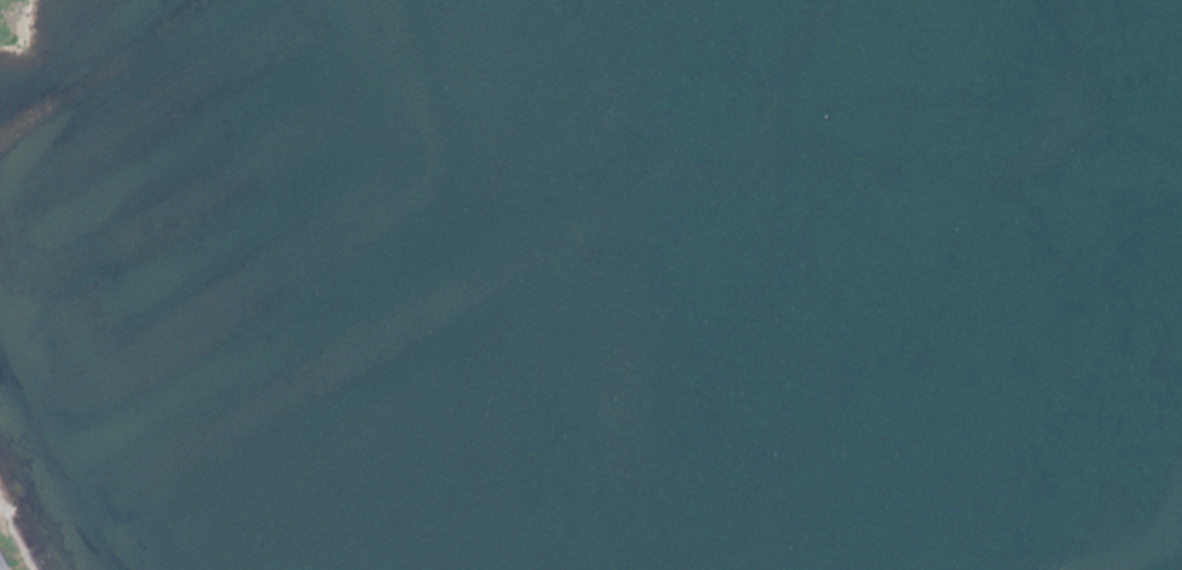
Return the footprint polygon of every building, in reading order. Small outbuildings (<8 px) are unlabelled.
[(13,569),(0,546),(0,569),(12,569),(13,569)]
